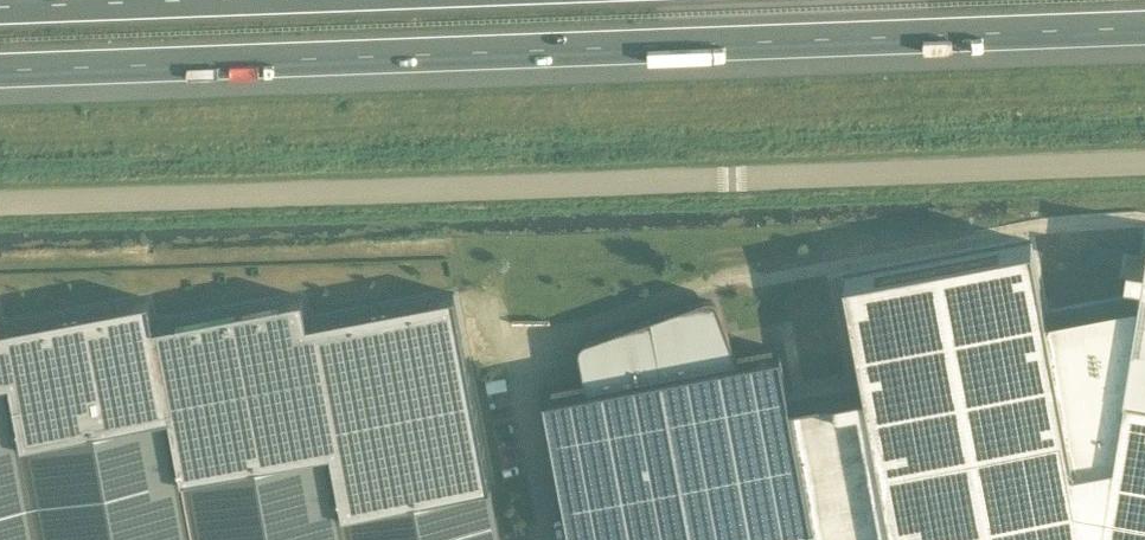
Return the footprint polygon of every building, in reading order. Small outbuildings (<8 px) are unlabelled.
[(789,401),(815,539),(1144,539),(1144,256),(1139,296),(1045,314),(1031,241),(844,274),(865,386),(789,401)] [(544,391),(572,539),(815,539),(789,401),(779,347),(740,354),(718,296),(714,292),(708,291),(583,336),(579,343),(586,381),(544,391)] [(454,292),(307,320),(302,294),(153,323),(148,297),(0,325),(0,323),(0,539),(500,539),(454,292)]
